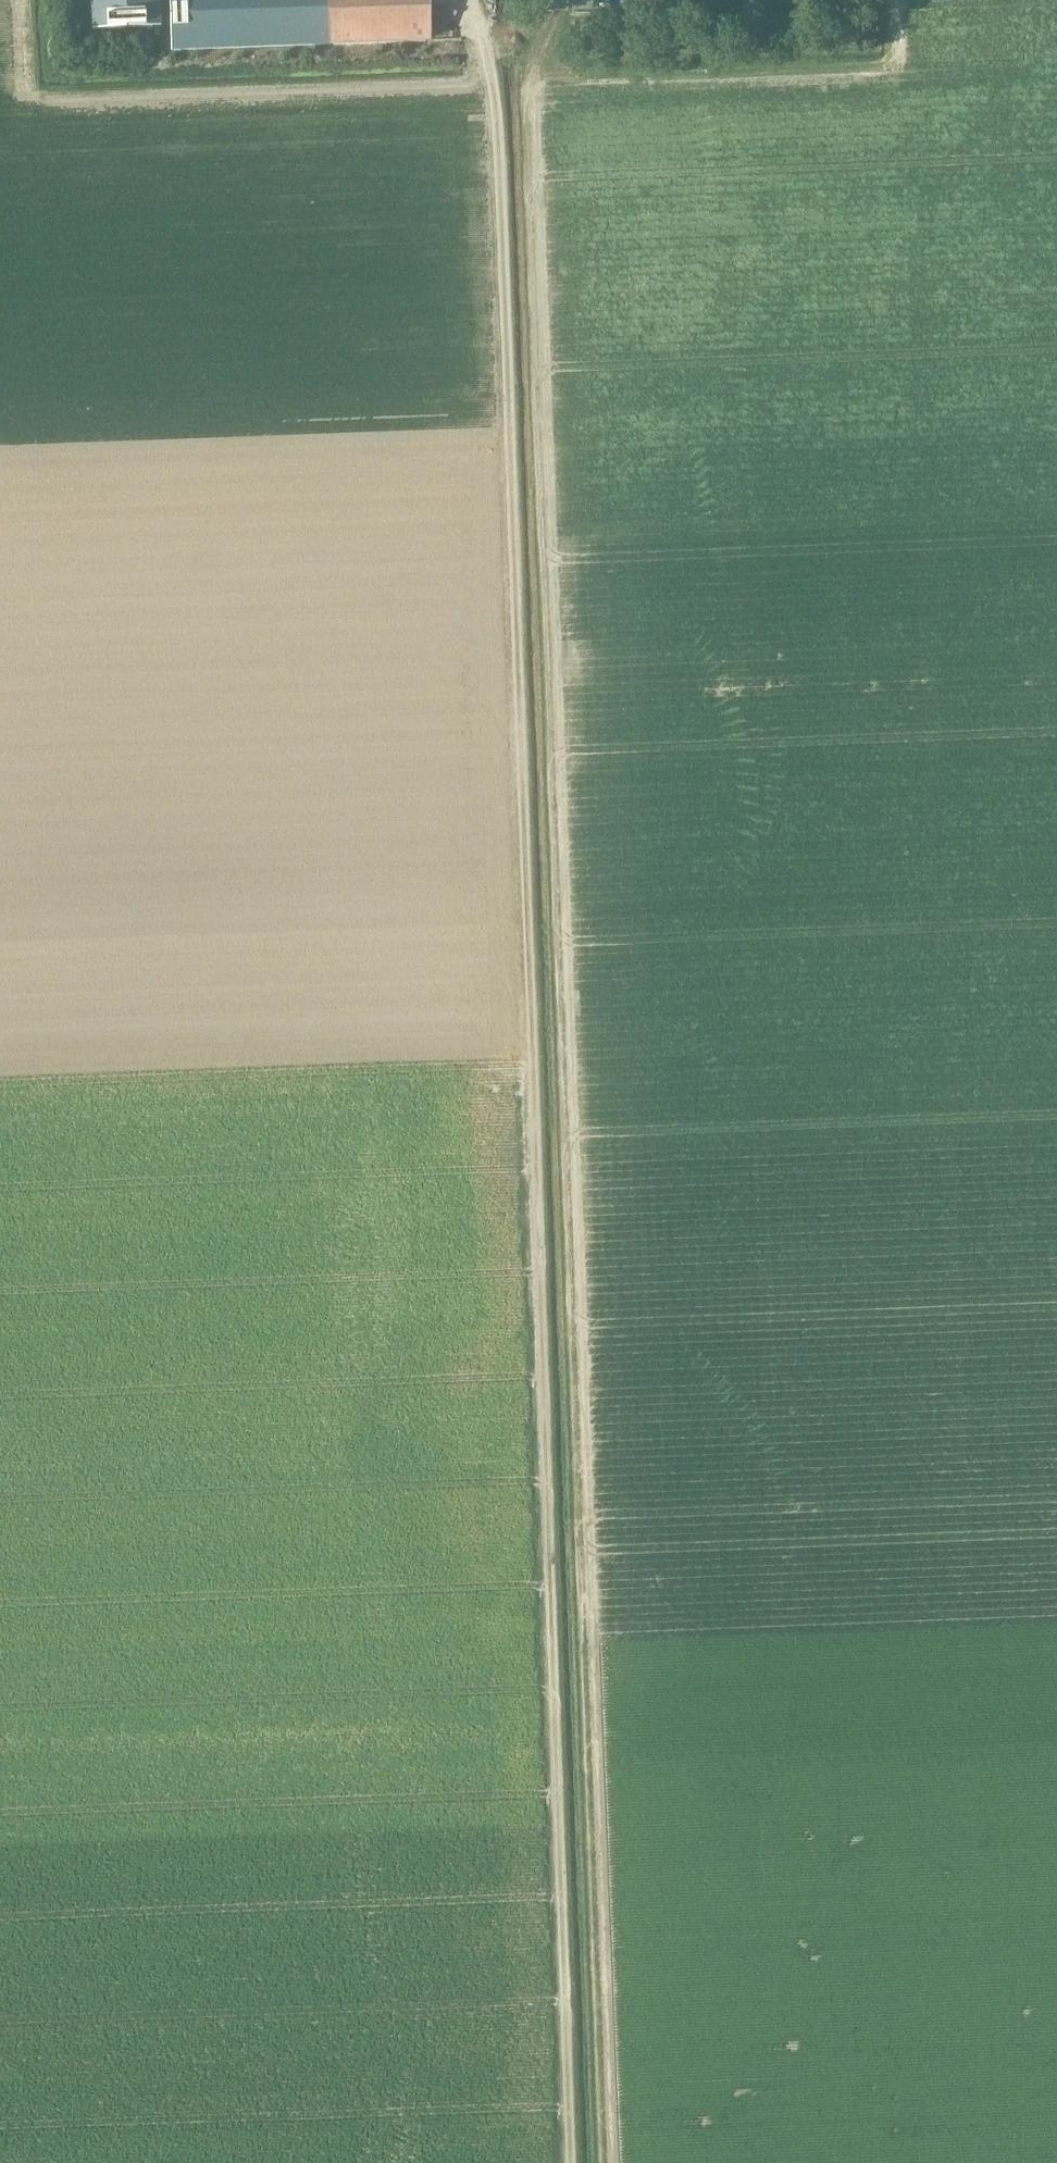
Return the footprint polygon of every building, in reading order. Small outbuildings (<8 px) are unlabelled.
[(90,28),(157,26),(156,0),(88,0),(90,28)] [(171,51),(332,44),(331,0),(170,0),(171,51)] [(332,44),(424,41),(422,0),(331,0),(332,44)]
